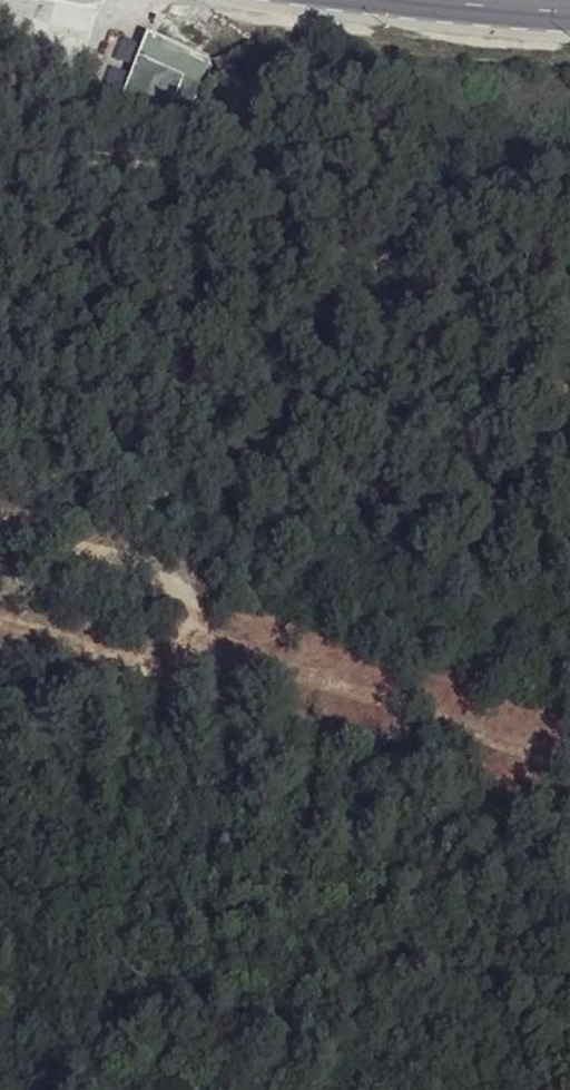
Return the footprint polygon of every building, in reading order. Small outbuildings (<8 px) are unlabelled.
[(197,51),(148,32),(121,97),(168,117),(173,118),(197,51)] [(211,56),(197,51),(173,118),(182,122),(211,56)] [(121,97),(113,94),(109,104),(163,127),(168,117),(121,97)]
